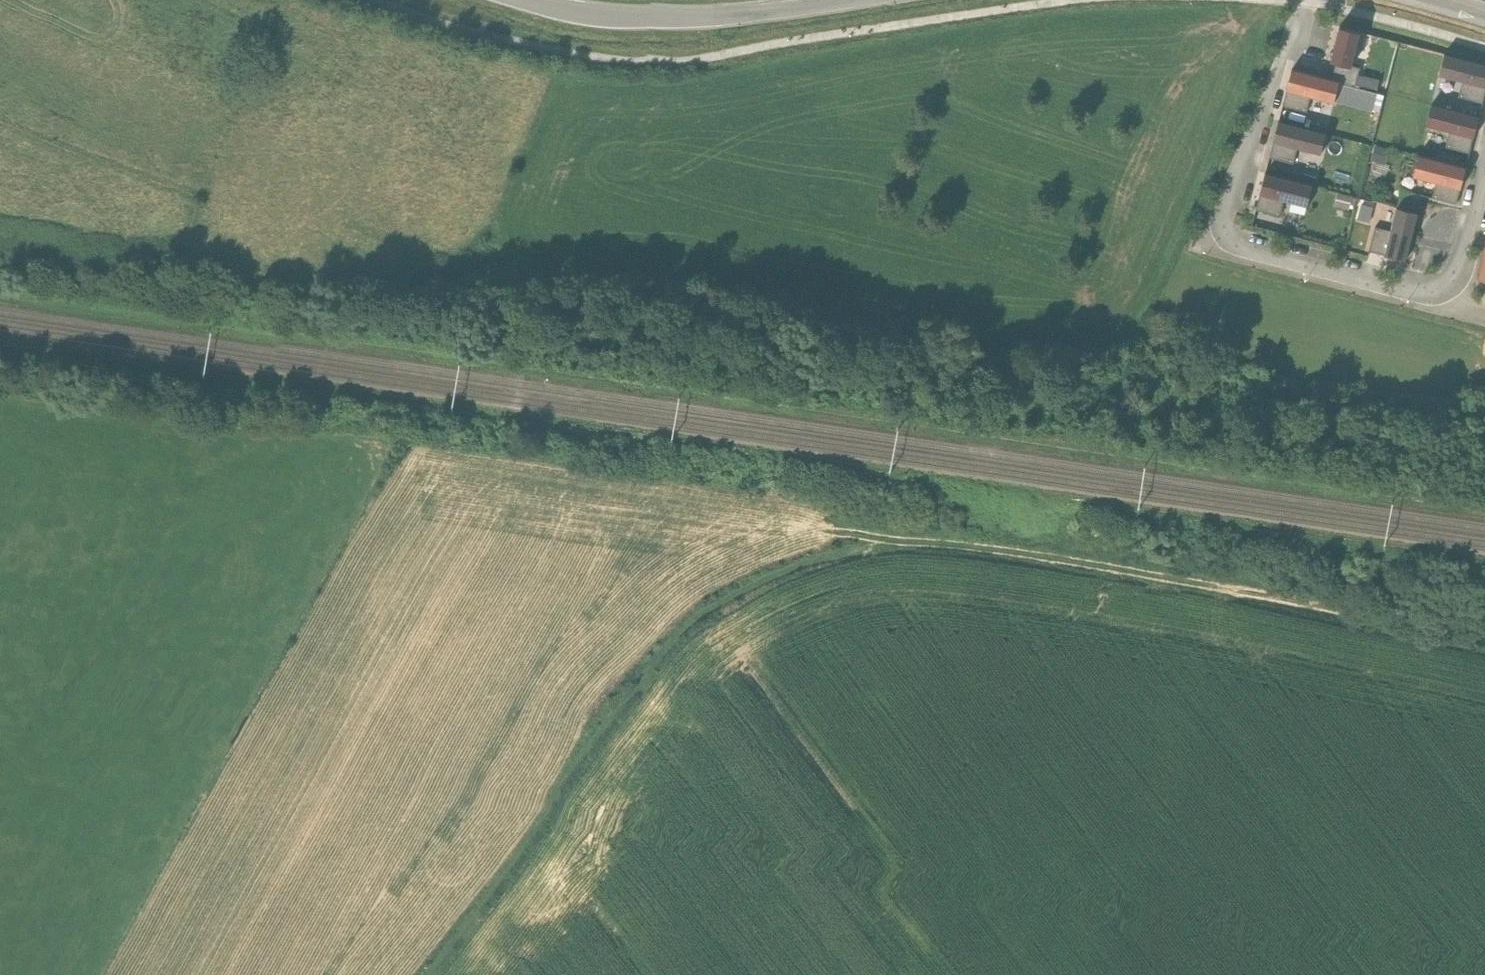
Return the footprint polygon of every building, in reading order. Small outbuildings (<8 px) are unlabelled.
[(1340,111),(1353,62),(1333,55),(1324,89),(1329,91),(1325,108),(1334,110),(1340,111)] [(1454,126),(1478,132),(1484,105),(1484,94),(1439,81),(1433,102),(1458,108),(1454,126)] [(1334,110),(1325,108),(1285,98),(1275,135),(1299,141),(1303,126),(1328,132),(1329,130),(1366,140),(1371,122),(1333,113),(1334,110)] [(1426,133),(1420,154),(1445,161),(1440,177),(1464,184),(1475,146),(1426,133)] [(1271,149),(1262,188),(1285,193),(1289,178),(1316,184),(1321,161),(1271,149)] [(1413,184),(1407,206),(1430,212),(1427,227),(1451,234),(1461,197),(1413,184)] [(1258,202),(1248,240),(1272,246),(1277,231),(1301,237),(1306,215),(1258,202)] [(1392,237),(1413,242),(1417,225),(1396,219),(1392,237)] [(1356,234),(1352,248),(1361,250),(1365,236),(1356,234)] [(1369,258),(1363,281),(1400,290),(1413,242),(1391,237),(1384,262),(1369,258)]
